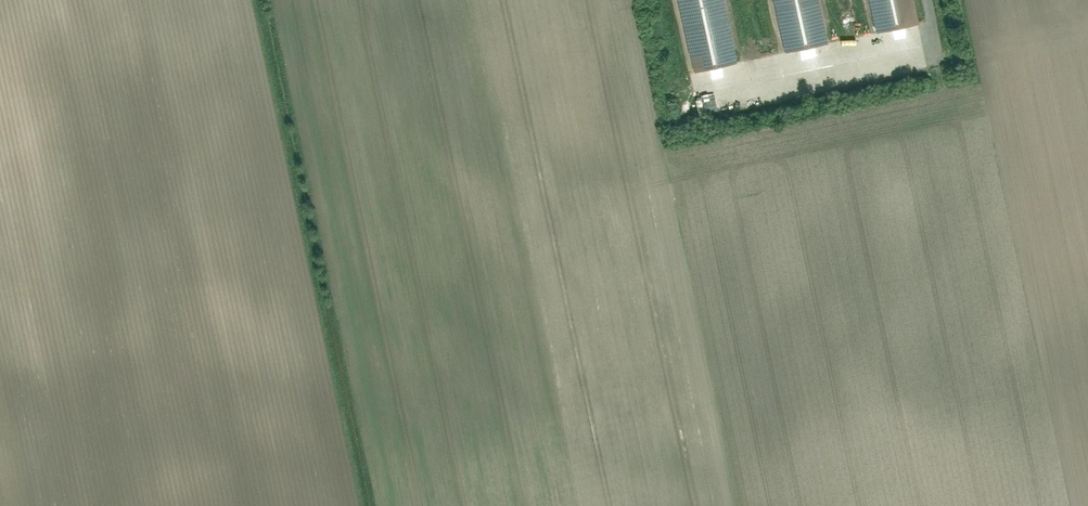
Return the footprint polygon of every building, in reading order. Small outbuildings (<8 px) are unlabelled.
[(692,72),(736,63),(723,0),(676,0),(692,72)] [(785,53),(829,44),(820,0),(774,0),(785,53)] [(875,33),(919,24),(914,0),(868,0),(875,33)] [(707,112),(720,109),(717,95),(705,98),(707,112)]
